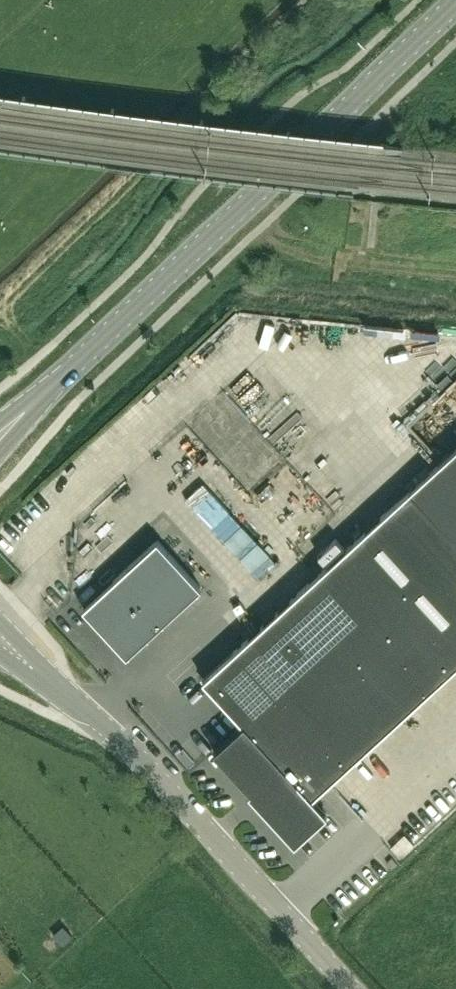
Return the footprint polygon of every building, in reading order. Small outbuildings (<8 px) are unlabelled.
[(214,750),(251,790),(251,791),(249,791),(251,793),(252,792),(295,840),(325,812),(311,797),(455,665),(455,448),(410,490),(306,584),(333,613),(347,628),(313,660),(244,723),(214,750)] [(180,488),(257,572),(276,554),(199,471),(180,488)] [(157,540),(83,608),(127,656),(201,587),(157,540)] [(244,723),(347,628),(306,584),(202,678),(244,723)] [(188,740),(180,749),(191,759),(199,750),(188,740)]
